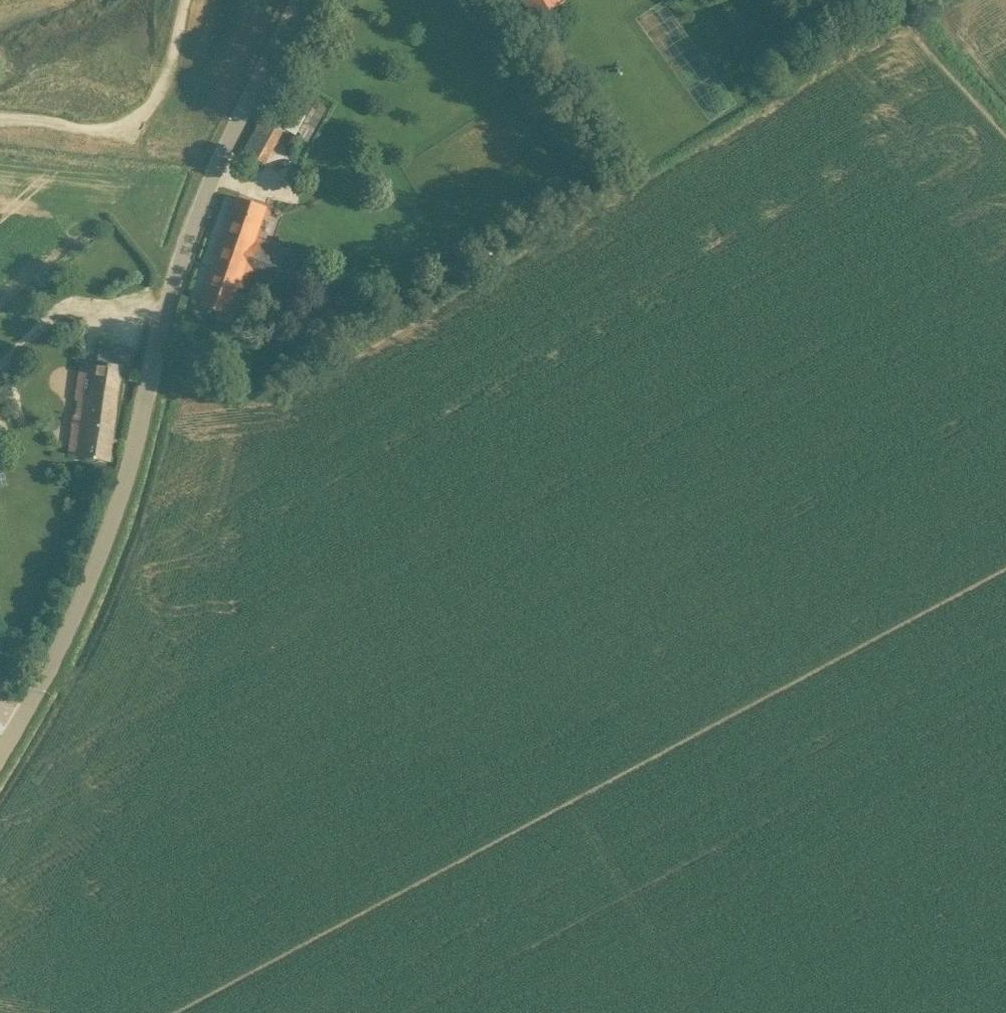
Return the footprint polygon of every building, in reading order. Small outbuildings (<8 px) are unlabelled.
[(533,21),(565,2),(563,0),(521,0),(533,21)] [(308,97),(290,132),(308,141),(327,106),(308,97)] [(253,270),(254,270),(277,279),(288,248),(257,237),(267,208),(238,198),(200,305),(229,315),(239,289),(246,291),(253,270)] [(77,400),(75,416),(73,415),(67,456),(110,463),(120,396),(124,366),(81,359),(75,400),(77,400)] [(211,383),(214,369),(204,366),(201,380),(211,383)]
